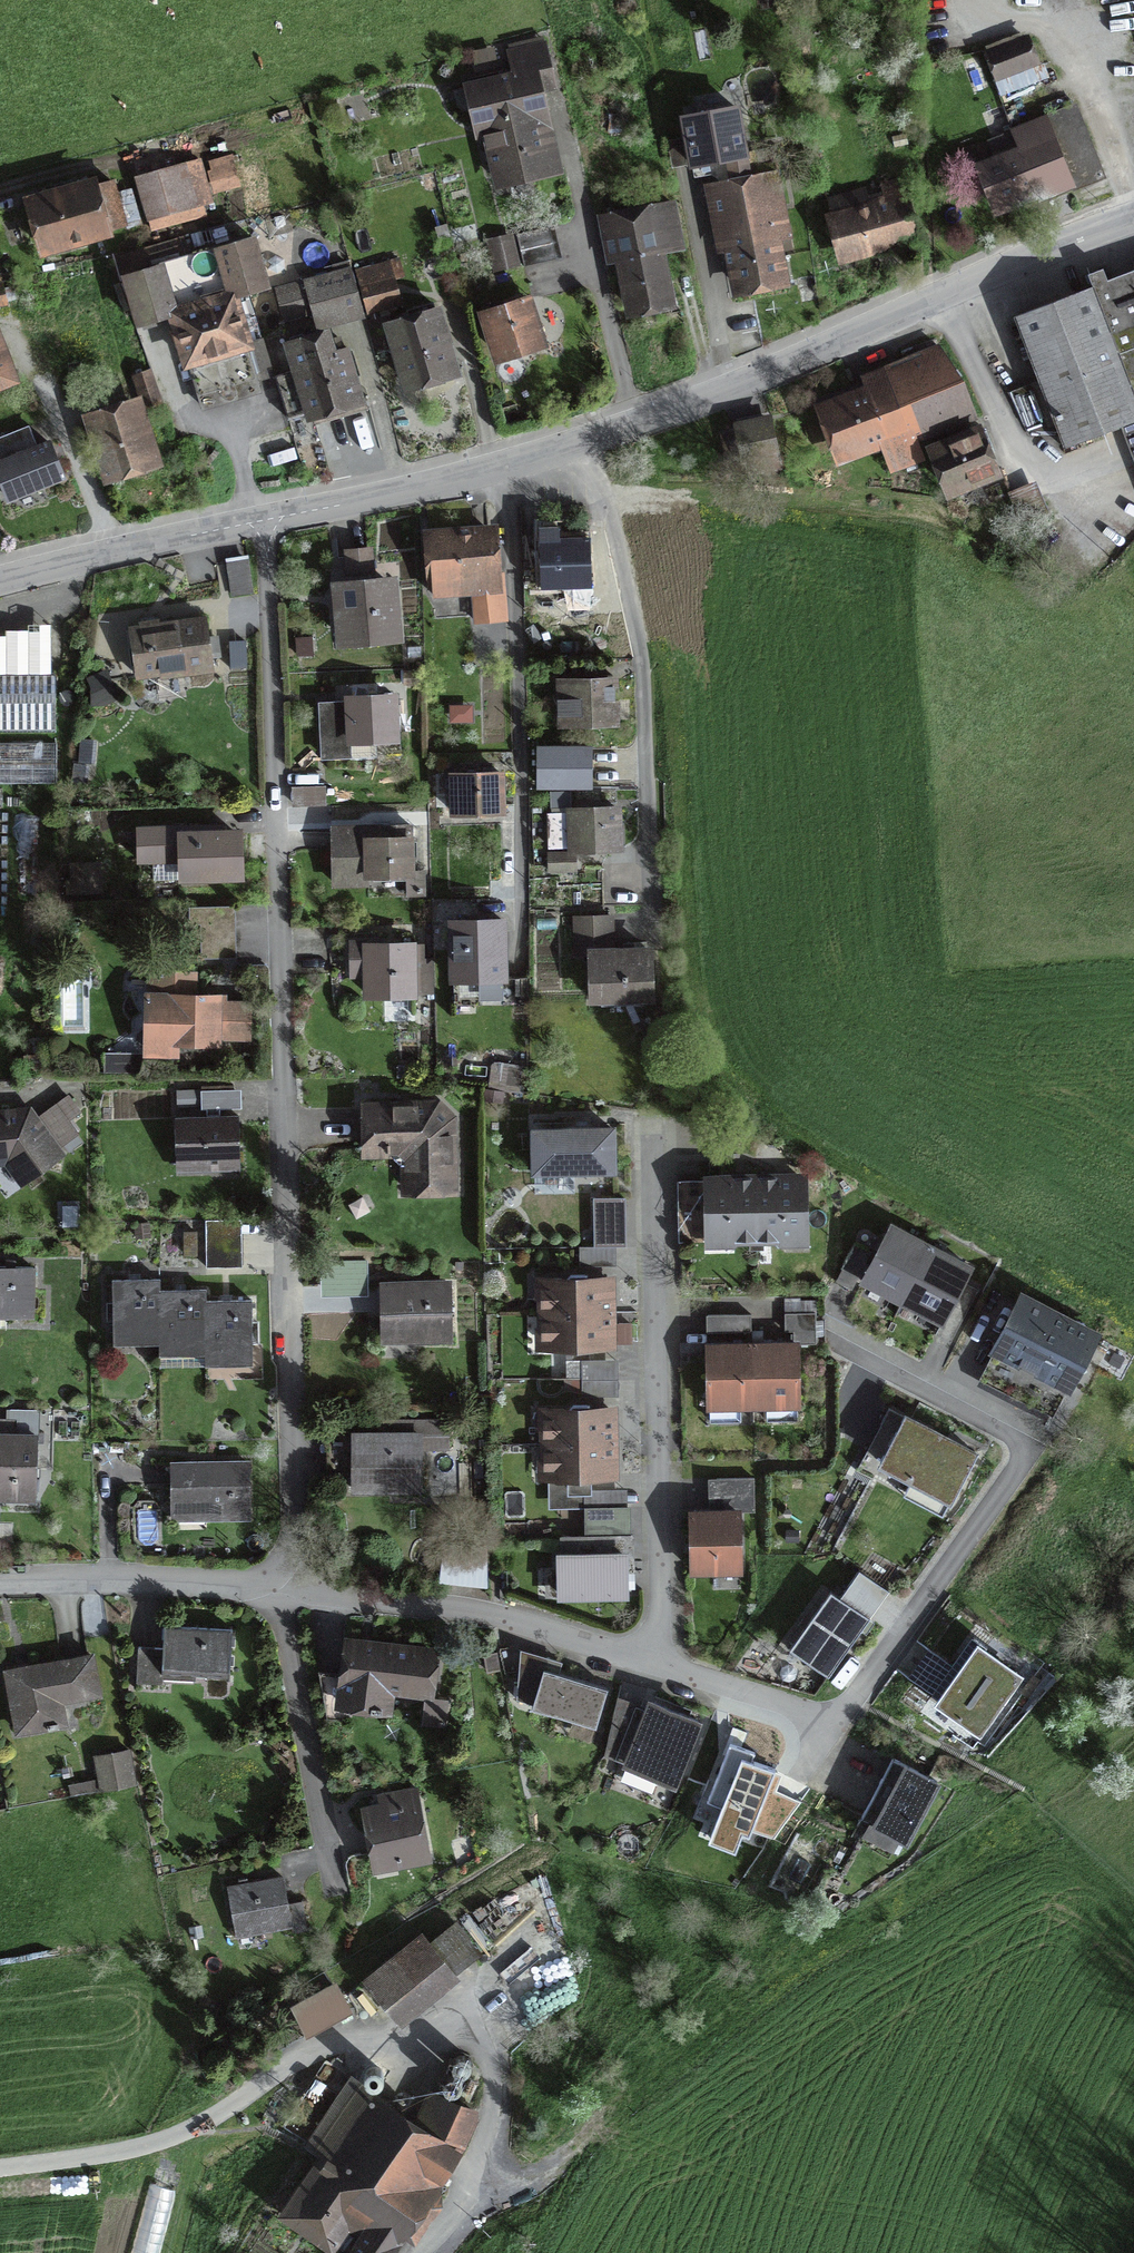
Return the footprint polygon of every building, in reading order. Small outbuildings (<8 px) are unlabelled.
[(1026,40),(995,52),(1003,73),(1034,61),(1026,40)] [(479,133),(545,118),(534,72),(549,68),(544,45),(511,52),(516,75),(468,86),(473,107),(479,133)] [(716,173),(721,186),(726,208),(781,197),(774,164),(771,165),(768,148),(745,152),(737,108),(683,119),(691,164),(713,160),(716,173)] [(545,118),(479,133),(486,132),(497,180),(550,168),(538,120),(545,119),(545,118)] [(1070,181),(1053,139),(982,167),(996,204),(1061,178),(1064,183),(1070,181)] [(148,218),(191,206),(181,168),(137,180),(148,218)] [(828,197),(843,256),(901,240),(904,251),(917,247),(901,189),(906,187),(903,177),(880,183),(885,205),(871,209),(866,188),(828,197)] [(43,248),(125,225),(112,181),(79,191),(76,180),(28,194),(43,248)] [(683,248),(675,205),(636,212),(631,188),(611,192),(617,216),(615,216),(617,225),(606,227),(610,244),(620,242),(633,310),(667,304),(662,282),(669,280),(664,252),(683,248)] [(774,239),(788,236),(781,197),(726,208),(712,211),(718,243),(731,241),(740,288),(781,280),(774,239)] [(520,250),(553,243),(549,226),(516,234),(520,250)] [(199,399),(258,381),(256,377),(273,372),(263,339),(246,344),(233,298),(267,287),(252,237),(189,256),(184,240),(120,258),(140,325),(174,315),(199,399)] [(511,239),(490,244),(495,267),(516,263),(511,239)] [(553,243),(520,250),(524,266),(556,259),(553,243)] [(367,311),(400,302),(389,262),(356,271),(367,311)] [(501,356),(538,344),(523,295),(518,297),(512,280),(523,277),(520,268),(477,281),(501,356)] [(1110,287),(1103,269),(1088,274),(1096,294),(1017,323),(1064,447),(1133,421),(1133,278),(1110,287)] [(348,272),(279,291),(287,318),(313,310),(317,325),(360,312),(348,272)] [(452,371),(432,303),(413,309),(417,320),(392,327),(409,383),(452,371)] [(289,419),(358,399),(342,349),(332,352),(327,337),(292,348),(298,369),(276,376),(289,419)] [(14,379),(0,343),(0,385),(14,379)] [(825,411),(841,453),(883,437),(892,460),(916,451),(912,442),(975,418),(961,381),(937,345),(863,375),(870,393),(825,411)] [(146,409),(161,403),(150,371),(134,377),(146,409)] [(92,419),(110,474),(153,461),(135,405),(92,419)] [(721,432),(731,477),(784,467),(782,457),(778,457),(771,422),(721,432)] [(950,489),(993,471),(975,427),(932,445),(950,489)] [(0,462),(0,478),(8,498),(62,476),(49,442),(0,462)] [(590,585),(588,538),(558,539),(558,527),(541,527),(541,539),(523,540),(524,574),(542,574),(542,587),(590,585)] [(471,642),(506,639),(504,573),(495,574),(492,533),(430,538),(434,587),(428,587),(429,596),(467,593),(471,642)] [(351,587),(370,586),(369,550),(347,552),(350,572),(351,587)] [(232,595),(252,592),(247,560),(228,563),(232,595)] [(370,586),(351,587),(340,589),(344,639),(394,634),(390,584),(370,586)] [(204,618),(131,629),(138,676),(163,673),(162,669),(182,666),(183,673),(212,669),(204,618)] [(246,642),(229,642),(230,668),(247,668),(246,642)] [(0,672),(0,732),(56,732),(56,672),(0,672)] [(613,681),(558,682),(559,723),(614,721),(613,681)] [(348,700),(349,703),(321,704),(324,756),(374,754),(373,737),(395,736),(393,698),(348,700)] [(0,743),(0,783),(56,783),(56,743),(0,743)] [(539,785),(589,785),(589,748),(539,748),(539,785)] [(453,774),(454,813),(501,812),(500,773),(492,773),(491,767),(485,767),(485,773),(453,774)] [(329,794),(300,794),(300,813),(329,813),(329,794)] [(548,814),(550,847),(572,846),(572,849),(618,848),(617,808),(571,810),(571,813),(548,814)] [(333,829),(334,883),(368,882),(368,875),(406,874),(407,893),(421,892),(421,873),(411,873),(410,825),(389,826),(389,828),(333,829)] [(215,827),(139,829),(138,860),(183,859),(183,875),(239,874),(238,834),(215,835),(215,827)] [(549,870),(576,869),(575,853),(548,854),(549,870)] [(70,864),(72,893),(102,892),(101,863),(70,864)] [(232,907),(202,908),(203,957),(233,956),(232,907)] [(650,996),(649,949),(612,951),(610,915),(575,917),(577,953),(592,953),(593,999),(632,997),(651,1039),(667,1032),(666,1013),(658,996),(650,996)] [(501,919),(453,920),(454,979),(478,979),(479,996),(503,995),(503,1006),(529,1006),(529,971),(526,971),(526,976),(503,976),(501,919)] [(367,994),(413,994),(413,945),(351,946),(351,976),(366,976),(367,994)] [(150,972),(149,1051),(175,1051),(175,1041),(215,1042),(215,1036),(249,1037),(250,1003),(216,1002),(216,997),(194,996),(195,973),(150,972)] [(106,1056),(106,1069),(143,1069),(143,1057),(106,1056)] [(201,1091),(202,1108),(235,1107),(235,1090),(201,1091)] [(67,1098),(33,1122),(27,1114),(0,1117),(0,1158),(8,1157),(23,1177),(56,1153),(53,1149),(76,1133),(66,1120),(77,1111),(67,1098)] [(366,1107),(367,1152),(391,1151),(391,1157),(393,1157),(401,1167),(406,1167),(407,1190),(451,1189),(450,1118),(441,1109),(425,1110),(425,1106),(366,1107)] [(240,1169),(238,1116),(182,1117),(184,1171),(240,1169)] [(612,1129),(534,1130),(535,1172),(613,1170),(612,1129)] [(734,1243),(739,1238),(756,1238),(755,1179),(708,1180),(709,1235),(725,1234),(734,1243)] [(755,1179),(756,1238),(775,1238),(779,1242),(788,1233),(803,1233),(802,1179),(755,1179)] [(634,1205),(602,1205),(602,1252),(613,1252),(635,1252),(634,1205)] [(241,1235),(241,1219),(205,1220),(206,1236),(241,1235)] [(891,1226),(863,1280),(902,1301),(931,1247),(891,1226)] [(241,1235),(206,1236),(206,1251),(242,1251),(241,1235)] [(902,1301),(942,1322),(970,1267),(931,1247),(902,1301)] [(242,1251),(206,1251),(206,1267),(242,1266),(242,1251)] [(613,1268),(613,1252),(602,1252),(579,1252),(579,1268),(613,1268)] [(0,1266),(0,1310),(9,1310),(9,1317),(31,1318),(33,1267),(0,1266)] [(543,1313),(610,1312),(609,1280),(587,1281),(587,1275),(571,1275),(565,1281),(543,1281),(543,1313)] [(160,1345),(159,1290),(160,1290),(160,1279),(112,1280),(114,1346),(159,1345),(160,1345)] [(382,1341),(451,1340),(450,1282),(381,1283),(382,1341)] [(206,1356),(205,1301),(206,1301),(206,1289),(160,1290),(159,1290),(160,1345),(159,1345),(159,1355),(205,1355),(205,1356),(206,1356)] [(1022,1297),(994,1349),(1031,1368),(1016,1398),(1053,1417),(1096,1336),(1022,1297)] [(252,1300),(206,1301),(205,1301),(206,1356),(205,1356),(205,1366),(252,1366),(252,1300)] [(610,1344),(610,1312),(543,1313),(544,1345),(566,1345),(572,1350),(588,1350),(588,1344),(610,1344)] [(798,1404),(797,1343),(752,1344),(753,1405),(798,1404)] [(753,1405),(752,1344),(708,1345),(709,1406),(753,1405)] [(615,1365),(581,1365),(582,1382),(615,1382),(615,1365)] [(615,1382),(582,1382),(582,1399),(615,1399),(615,1382)] [(545,1412),(545,1444),(612,1442),(612,1410),(589,1411),(589,1405),(573,1406),(568,1411),(545,1412)] [(976,1453),(904,1415),(880,1461),(951,1499),(976,1453)] [(36,1434),(15,1434),(16,1420),(0,1419),(0,1497),(34,1498),(36,1434)] [(353,1490),(420,1489),(420,1434),(353,1434),(353,1490)] [(585,1503),(585,1491),(591,1491),(590,1474),(613,1474),(612,1442),(545,1444),(546,1475),(553,1475),(553,1498),(558,1504),(585,1503)] [(248,1463),(172,1464),(173,1517),(249,1516),(248,1463)] [(629,1508),(585,1508),(585,1534),(615,1534),(629,1534),(629,1508)] [(692,1570),(740,1570),(738,1511),(691,1512),(692,1570)] [(614,1555),(614,1535),(561,1537),(561,1556),(558,1556),(559,1592),(626,1591),(625,1555),(614,1555)] [(448,1547),(444,1579),(484,1583),(484,1551),(448,1547)] [(839,1597),(830,1590),(789,1649),(828,1676),(889,1591),(859,1570),(839,1597)] [(232,1629),(164,1625),(163,1648),(138,1647),(136,1682),(162,1683),(162,1678),(195,1680),(195,1674),(229,1676),(232,1629)] [(382,1686),(429,1692),(435,1653),(348,1642),(344,1675),(318,1671),(326,1719),(351,1723),(353,1705),(371,1707),(370,1710),(380,1711),(382,1686)] [(978,1732),(1018,1675),(979,1647),(939,1704),(978,1732)] [(91,1655),(7,1671),(18,1731),(48,1726),(48,1728),(58,1727),(52,1702),(99,1693),(91,1655)] [(543,1668),(532,1706),(595,1726),(607,1688),(543,1668)] [(446,1700),(428,1698),(424,1723),(443,1725),(446,1700)] [(627,1764),(674,1782),(698,1720),(651,1702),(627,1764)] [(754,1752),(730,1742),(707,1801),(721,1807),(711,1834),(738,1844),(742,1832),(749,1835),(751,1830),(774,1839),(801,1801),(768,1786),(775,1769),(751,1760),(754,1752)] [(95,1756),(102,1789),(135,1783),(128,1750),(95,1756)] [(892,1758),(861,1817),(905,1841),(937,1781),(892,1758)] [(426,1857),(415,1801),(385,1807),(386,1813),(368,1816),(376,1861),(395,1856),(397,1863),(426,1857)] [(228,1887),(237,1934),(292,1924),(293,1932),(308,1929),(302,1900),(288,1903),(283,1877),(228,1887)] [(476,1951),(454,1924),(428,1945),(420,1935),(367,1977),(397,2014),(476,1951)] [(323,2023),(349,2011),(339,1991),(297,2011),(309,2034),(324,2026),(323,2023)] [(345,2220),(366,2235),(379,2216),(402,2233),(457,2152),(475,2113),(443,2098),(427,2132),(326,2060),(282,2126),(328,2157),(289,2214),(329,2243),(345,2220)] [(379,2216),(366,2235),(353,2252),(396,2252),(407,2237),(402,2233),(379,2216)]
